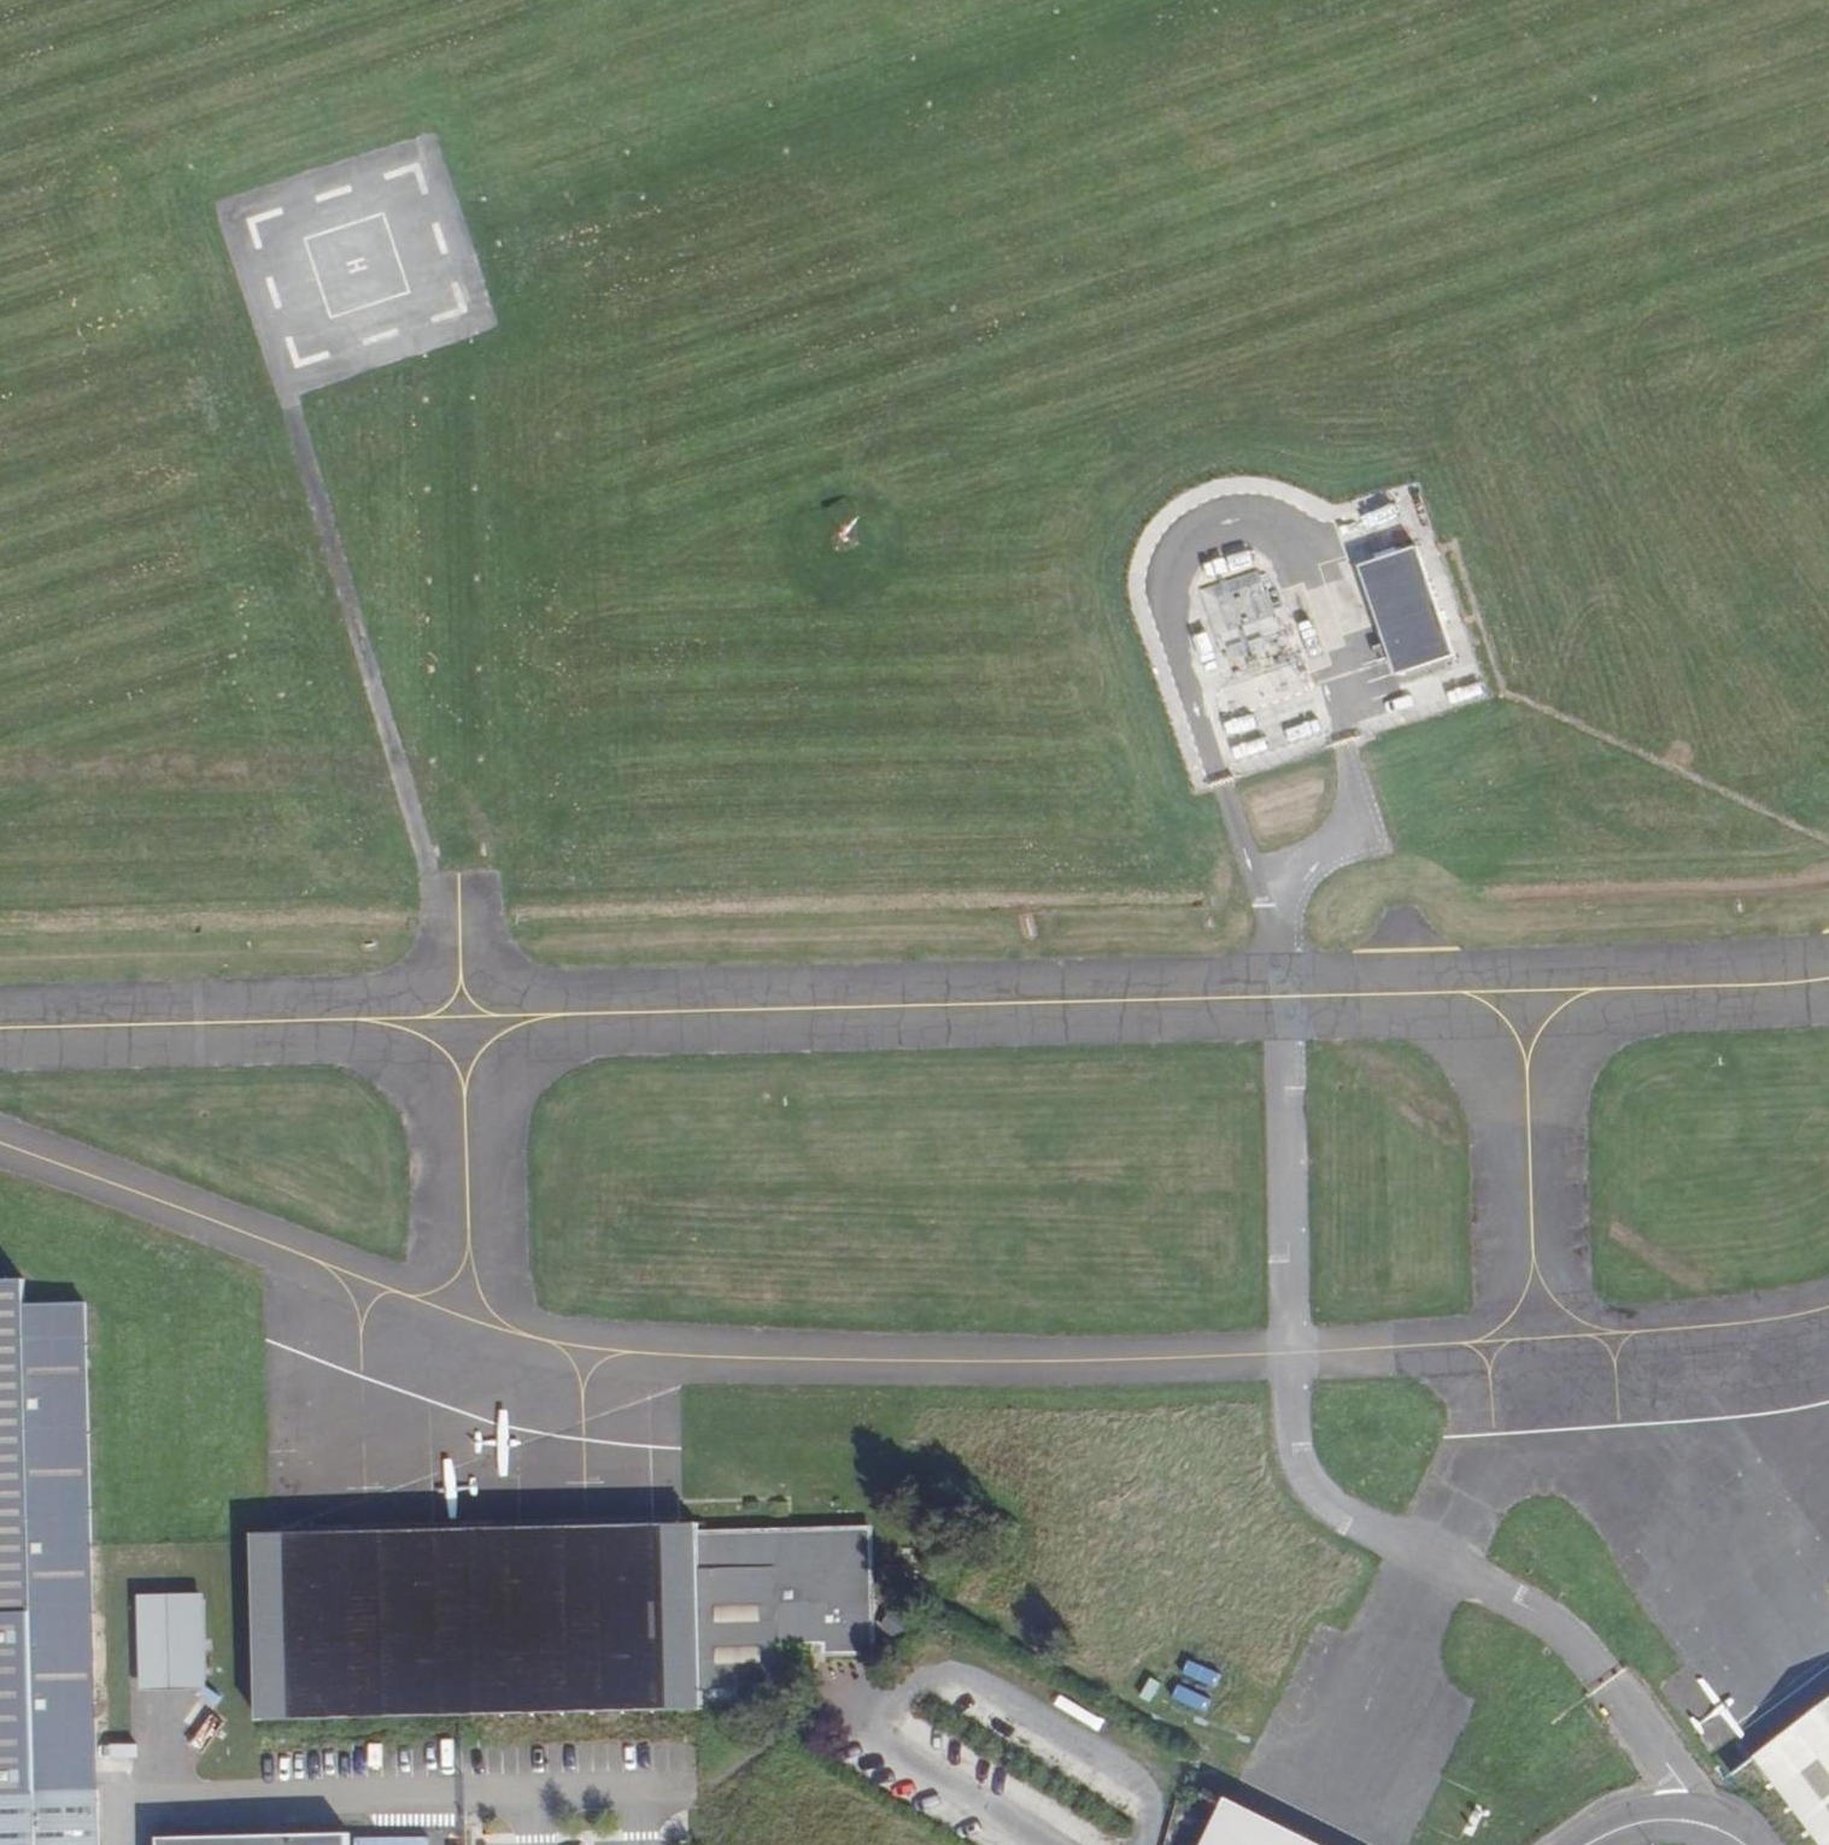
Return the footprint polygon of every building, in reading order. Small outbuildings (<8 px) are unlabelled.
[(1256,571),(1204,588),(1227,651),(1292,629),(1279,588),(1263,593),(1256,571)] [(1302,667),(1215,697),(1228,735),(1314,705),(1302,667)] [(0,1280),(0,1844),(99,1844),(98,1790),(94,1545),(90,1277),(0,1280)] [(708,1705),(699,1534),(699,1523),(275,1533),(254,1534),(255,1543),(259,1720),(708,1709),(708,1705)] [(699,1534),(708,1705),(746,1704),(745,1689),(783,1688),(782,1644),(812,1643),(812,1636),(831,1635),(831,1653),(878,1652),(875,1529),(699,1534)] [(144,1694),(210,1692),(208,1603),(142,1605),(144,1694)] [(1755,1765),(1814,1844),(1828,1844),(1828,1711),(1755,1765)] [(1228,1798),(1203,1844),(1316,1844),(1228,1798)]
